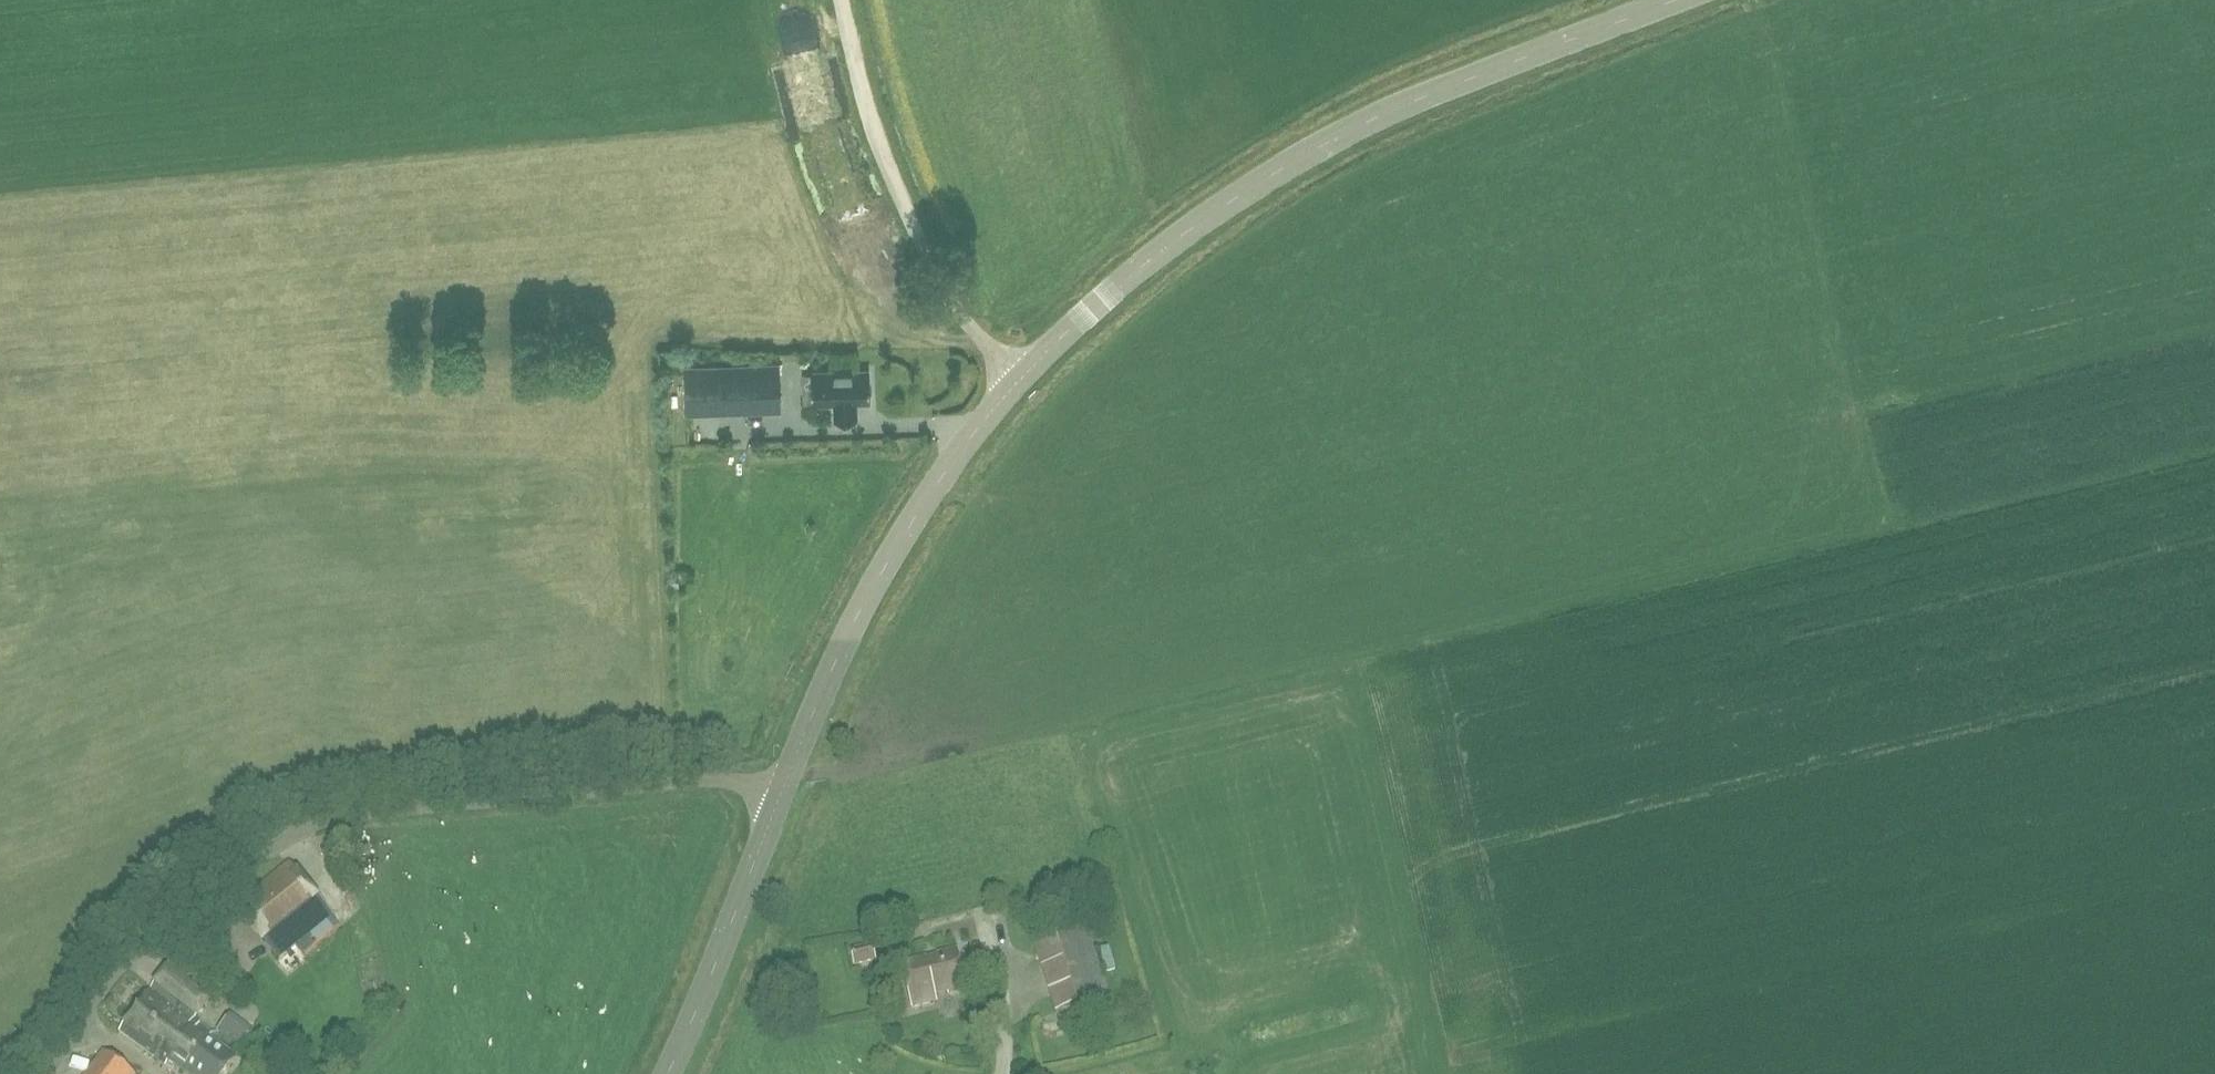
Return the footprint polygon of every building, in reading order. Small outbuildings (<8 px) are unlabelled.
[(783,411),(780,362),(685,365),(687,414),(783,411)] [(814,371),(804,372),(804,394),(823,393),(823,400),(836,400),(837,418),(861,417),(860,399),(871,399),(870,369),(814,371)] [(278,960),(333,916),(290,862),(235,907),(278,960)] [(1056,1011),(1107,995),(1084,922),(1033,938),(1056,1011)] [(858,971),(878,967),(875,954),(880,953),(876,938),(852,943),(858,971)] [(1100,941),(1109,969),(1121,966),(1112,938),(1100,941)] [(968,989),(958,948),(938,953),(938,955),(926,958),(926,956),(900,963),(912,1008),(937,1001),(935,995),(947,992),(948,994),(968,989)] [(181,1050),(200,1025),(194,1020),(214,993),(171,961),(119,1031),(161,1061),(173,1044),(181,1050)] [(161,1061),(166,1064),(169,1060),(189,1073),(226,1073),(237,1059),(209,1038),(212,1034),(200,1025),(181,1050),(173,1044),(161,1061)] [(103,1052),(87,1073),(135,1073),(103,1052)]
